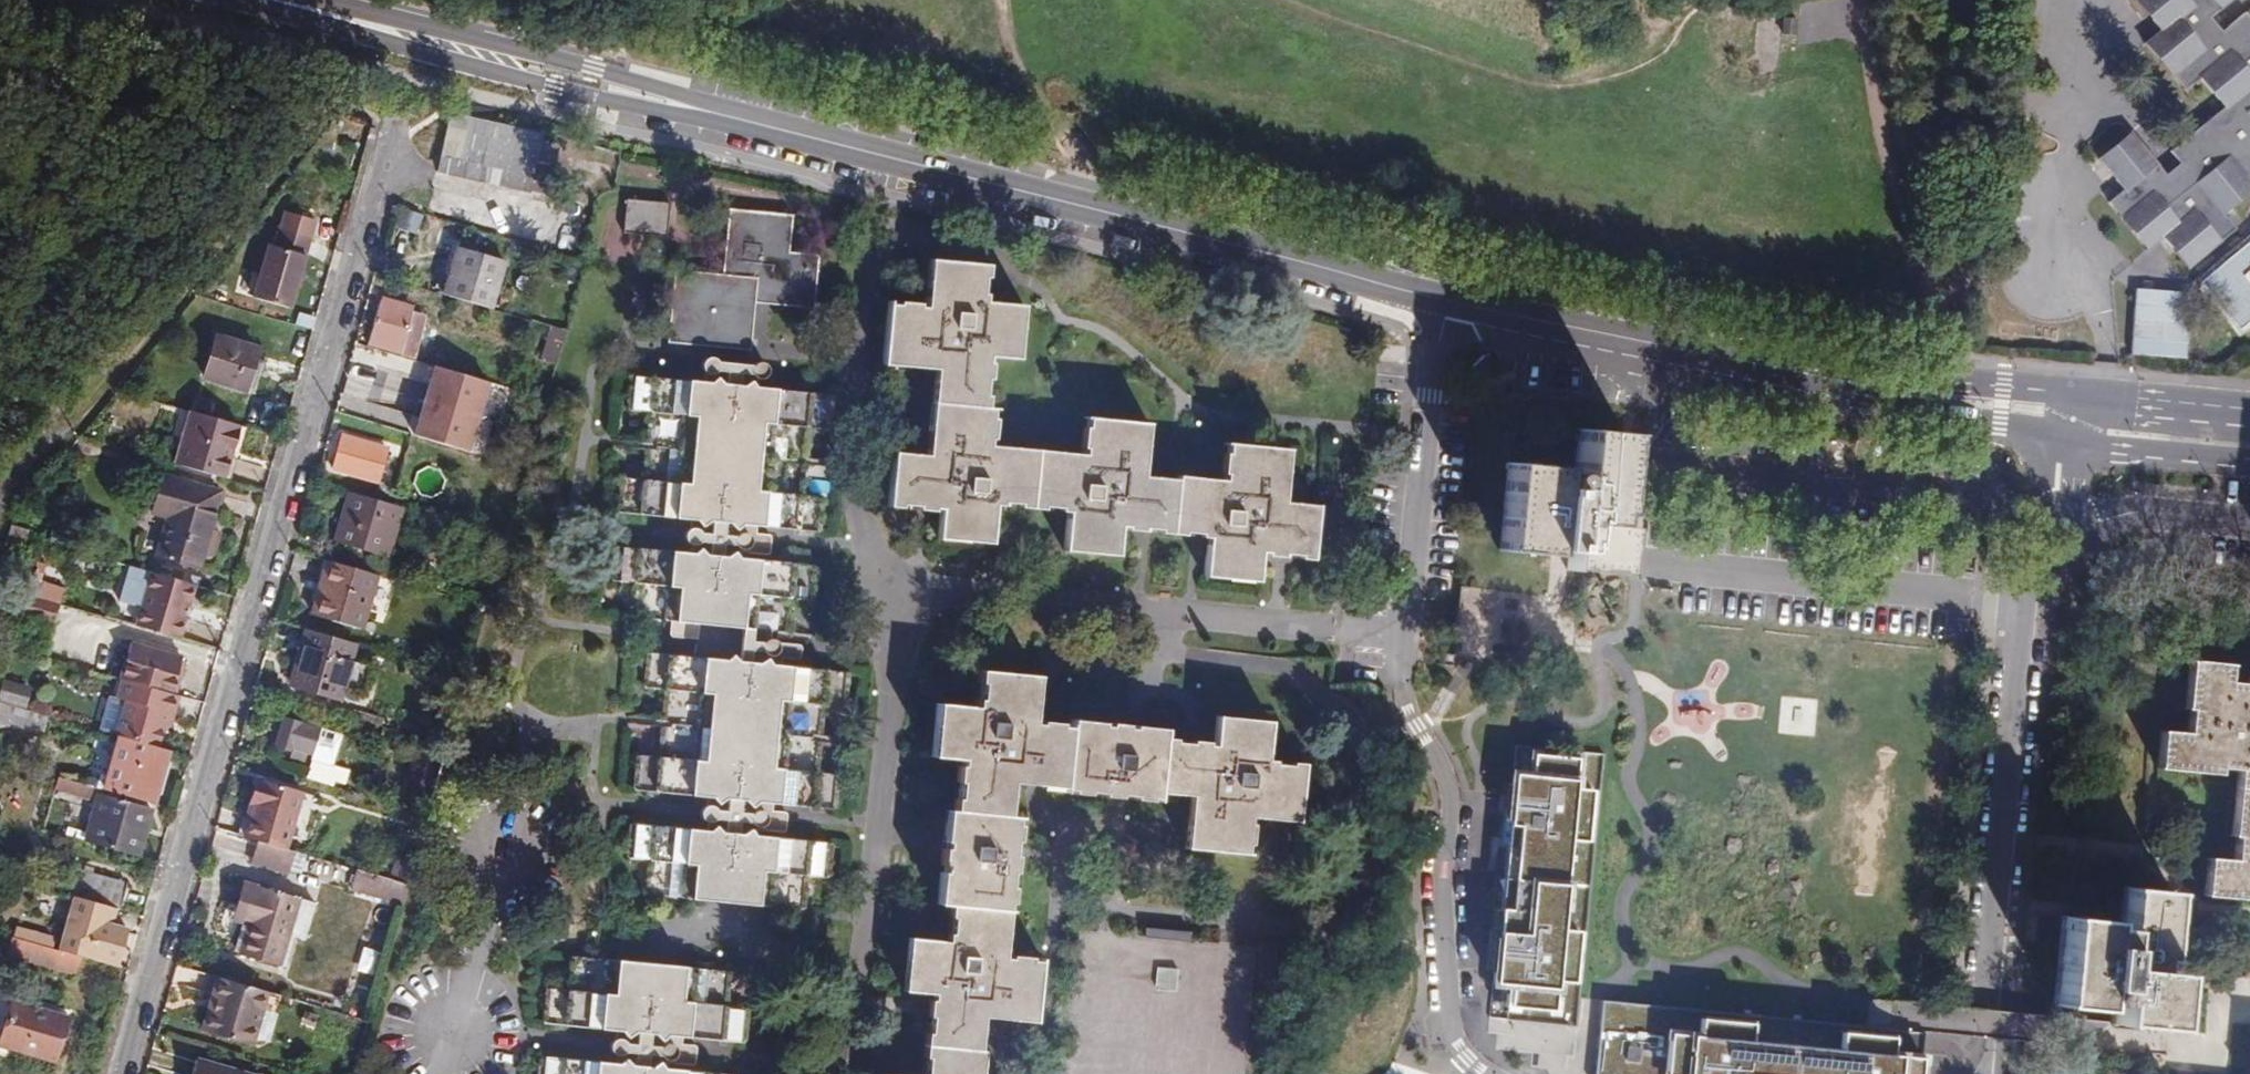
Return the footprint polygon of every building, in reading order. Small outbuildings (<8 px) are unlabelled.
[(2232,27),(2220,13),(2235,0),(2148,0),(2171,27),(2155,41),(2182,73),(2184,71),(2196,86),(2211,74),(2234,103),(2182,146),(2192,158),(2178,170),(2142,128),(2110,155),(2135,186),(2120,199),(2133,214),(2131,216),(2159,248),(2175,234),(2200,265),(2247,224),(2235,210),(2249,197),(2249,12),(2232,27)] [(1787,16),(1773,16),(1771,36),(1786,37),(1787,16)] [(535,141),(446,122),(434,175),(523,194),(535,141)] [(671,206),(628,202),(625,235),(668,239),(671,206)] [(792,215),(729,210),(724,276),(676,272),(671,340),(752,346),(755,303),(808,307),(811,270),(818,271),(819,254),(789,251),(792,215)] [(253,298),(288,308),(308,239),(278,230),(273,246),(268,244),(253,298)] [(456,248),(442,295),(489,308),(503,261),(456,248)] [(923,463),(889,461),(885,515),(895,515),(895,512),(913,513),(913,517),(928,518),(928,515),(936,516),(934,546),(985,550),(988,512),(998,513),(998,509),(1015,510),(1015,515),(1038,516),(1038,512),(1056,514),(1055,518),(1064,519),(1061,555),(1112,559),(1114,532),(1123,533),(1123,536),(1137,537),(1138,534),(1155,535),(1155,540),(1179,542),(1179,538),(1197,540),(1197,543),(1204,543),(1201,582),(1252,586),(1255,557),(1262,558),(1262,561),(1278,562),(1278,559),(1295,560),(1295,564),(1306,565),(1311,510),(1279,508),(1283,455),(1223,450),(1223,459),(1219,459),(1217,479),(1221,479),(1220,486),(1171,482),(1171,485),(1137,483),(1141,431),(1082,426),(1082,434),(1077,434),(1075,455),(1079,455),(1078,462),(983,454),(983,446),(987,446),(989,426),(986,426),(986,417),(981,417),(982,404),(978,403),(980,385),(984,386),(985,370),(982,370),(982,363),(1012,365),(1016,314),(978,311),(979,302),(974,302),(976,284),(980,284),(981,272),(924,268),(920,315),(912,314),(912,311),(892,310),(892,313),(882,312),(878,373),(930,377),(923,463)] [(811,270),(808,307),(815,307),(818,271),(811,270)] [(2133,354),(2186,357),(2190,289),(2136,286),(2133,354)] [(380,300),(366,345),(413,359),(426,317),(412,313),(412,310),(380,300)] [(540,360),(555,365),(565,331),(550,326),(540,360)] [(203,379),(244,392),(250,372),(258,349),(216,336),(203,379)] [(419,361),(446,368),(449,355),(423,348),(419,361)] [(258,349),(250,372),(259,374),(265,351),(258,349)] [(378,413),(406,421),(418,373),(390,366),(378,413)] [(746,368),(723,366),(721,379),(745,381),(746,368)] [(834,396),(629,376),(626,411),(648,413),(641,481),(620,479),(616,513),(821,533),(824,499),(803,497),(810,427),(830,429),(834,396)] [(211,403),(192,397),(188,412),(207,418),(211,403)] [(172,465),(218,479),(234,426),(207,418),(187,412),(172,465)] [(1554,481),(1553,483),(1555,470),(1502,466),(1494,555),(1546,560),(1546,553),(1566,555),(1564,573),(1615,577),(1620,530),(1606,530),(1607,519),(1611,519),(1618,437),(1574,433),(1570,491),(1560,491),(1562,491),(1564,490),(1566,489),(1567,488),(1568,487),(1569,485),(1569,483),(1569,481),(1568,479),(1567,478),(1565,476),(1563,476),(1560,475),(1558,476),(1556,477),(1555,479),(1554,481)] [(340,436),(332,467),(370,477),(370,476),(383,479),(390,452),(377,449),(378,446),(340,436)] [(167,517),(156,556),(197,568),(201,552),(212,555),(218,533),(208,530),(219,492),(162,476),(151,513),(167,517)] [(379,482),(375,498),(388,502),(392,486),(379,482)] [(402,508),(348,492),(333,542),(387,558),(402,508)] [(10,525),(4,544),(21,549),(27,530),(10,525)] [(817,564),(613,547),(610,581),(631,583),(628,616),(671,620),(669,636),(699,638),(700,623),(789,631),(791,599),(814,600),(817,564)] [(361,630),(377,575),(328,561),(312,615),(361,630)] [(151,574),(136,628),(178,640),(184,621),(177,619),(182,603),(187,585),(151,574)] [(193,587),(187,585),(182,603),(188,605),(193,587)] [(1461,606),(1494,607),(1495,588),(1461,587),(1461,606)] [(58,605),(25,595),(20,616),(51,625),(58,605)] [(367,668),(350,662),(356,644),(306,629),(289,687),(339,702),(343,687),(361,692),(367,668)] [(166,751),(157,749),(163,727),(167,714),(173,716),(178,697),(174,696),(184,663),(180,663),(181,659),(161,653),(159,658),(152,656),(154,651),(131,644),(120,680),(122,681),(116,699),(125,702),(115,736),(119,738),(103,791),(150,804),(166,751)] [(849,670),(645,653),(642,688),(663,690),(657,757),(637,755),(634,790),(835,807),(838,774),(820,773),(826,703),(846,705),(849,670)] [(2186,662),(2182,708),(2187,709),(2185,735),(2159,732),(2156,769),(2217,774),(2217,768),(2222,768),(2236,769),(2230,836),(2235,837),(2233,862),(2208,860),(2205,896),(2249,900),(2249,679),(2245,678),(2245,684),(2226,683),(2227,666),(2186,662)] [(940,873),(938,903),(951,904),(950,917),(954,917),(953,934),(949,933),(948,943),(909,940),(905,991),(935,994),(934,999),(931,999),(929,1017),(933,1017),(932,1033),(928,1033),(926,1058),(929,1058),(928,1073),(983,1073),(985,1050),(981,1050),(984,1017),(1037,1022),(1042,962),(1033,962),(1033,957),(1012,955),(1012,959),(1006,958),(1010,911),(1007,911),(1008,902),(1010,902),(1011,887),(1009,887),(1010,871),(1014,872),(1015,856),(1012,856),(1013,840),(1017,840),(1018,825),(1015,825),(1015,816),(1008,816),(1011,783),(1071,788),(1071,793),(1087,794),(1087,791),(1102,792),(1101,796),(1118,797),(1118,793),(1133,795),(1132,799),(1149,800),(1149,796),(1156,797),(1157,791),(1191,794),(1187,847),(1246,852),(1247,843),(1250,843),(1252,822),(1249,822),(1249,816),(1297,820),(1302,763),(1290,762),(1289,765),(1274,764),(1274,759),(1267,759),(1271,720),(1218,715),(1215,746),(1208,745),(1209,741),(1193,740),(1193,744),(1175,742),(1175,739),(1162,737),(1163,728),(1132,725),(1132,729),(1124,728),(1125,724),(1107,723),(1107,727),(1101,727),(1101,722),(1069,720),(1069,728),(1059,727),(1059,723),(1038,721),(1038,725),(1032,724),(1036,676),(978,671),(977,684),(979,684),(978,700),(975,699),(974,708),(935,705),(931,756),(961,759),(960,766),(957,765),(956,781),(960,782),(958,799),(955,798),(953,812),(946,811),(944,841),(947,841),(946,849),(942,849),(941,866),(944,866),(944,873),(940,873)] [(44,733),(49,717),(0,703),(0,720),(44,733)] [(167,714),(163,727),(169,729),(173,716),(167,714)] [(284,718),(275,748),(291,752),(289,760),(304,765),(306,755),(312,756),(319,729),(284,718)] [(338,734),(319,729),(312,756),(311,759),(312,759),(329,764),(338,734)] [(1577,757),(1533,753),(1531,776),(1513,775),(1507,850),(1515,851),(1510,911),(1501,910),(1494,981),(1509,983),(1507,1006),(1553,1010),(1555,982),(1574,984),(1578,929),(1562,927),(1570,839),(1586,840),(1590,790),(1574,789),(1577,757)] [(312,759),(306,780),(330,787),(331,780),(344,784),(348,770),(329,764),(312,759)] [(54,790),(89,800),(93,788),(58,778),(54,790)] [(261,780),(244,837),(256,841),(283,849),(301,792),(261,780)] [(96,810),(108,813),(112,798),(100,795),(96,810)] [(96,810),(86,844),(138,858),(152,810),(112,798),(108,813),(96,810)] [(826,877),(829,843),(629,826),(626,859),(650,861),(647,895),(805,908),(807,876),(826,877)] [(250,863),(289,874),(295,853),(256,841),(250,863)] [(388,880),(407,886),(413,866),(394,861),(388,880)] [(114,909),(122,911),(129,885),(72,868),(64,894),(74,897),(114,909)] [(350,888),(402,904),(407,886),(388,880),(356,871),(350,888)] [(314,904),(262,889),(258,902),(233,895),(225,923),(243,928),(235,956),(282,969),(292,936),(304,939),(314,904)] [(2104,922),(2063,918),(2055,1006),(2096,1009),(2098,990),(2115,992),(2112,1022),(2165,1027),(2170,979),(2170,974),(2151,972),(2152,959),(2161,960),(2167,894),(2126,890),(2122,930),(2104,929),(2104,922)] [(118,965),(128,929),(110,923),(114,909),(74,897),(58,950),(81,956),(91,960),(91,958),(118,965)] [(1189,938),(1143,935),(1142,945),(1188,948),(1189,938)] [(12,937),(6,955),(75,975),(81,956),(58,950),(12,937)] [(542,1025),(745,1041),(748,1007),(727,1006),(730,972),(571,959),(568,992),(545,990),(542,1025)] [(1176,977),(1157,975),(1155,996),(1174,998),(1176,977)] [(219,978),(203,1031),(251,1046),(267,992),(219,978)] [(55,1063),(67,1018),(10,1003),(12,993),(0,990),(0,1048),(55,1063)] [(1596,1073),(1919,1073),(1923,1032),(1603,1002),(1596,1073)] [(1972,1011),(1938,1008),(1935,1035),(1969,1038),(1972,1011)] [(300,1024),(314,1028),(317,1015),(303,1012),(300,1024)] [(2106,1024),(2028,1016),(2027,1043),(2023,1042),(2022,1061),(2043,1065),(2044,1045),(2085,1050),(2106,1024)] [(190,1073),(254,1073),(195,1057),(190,1073)] [(538,1058),(536,1073),(726,1073),(538,1058)]
